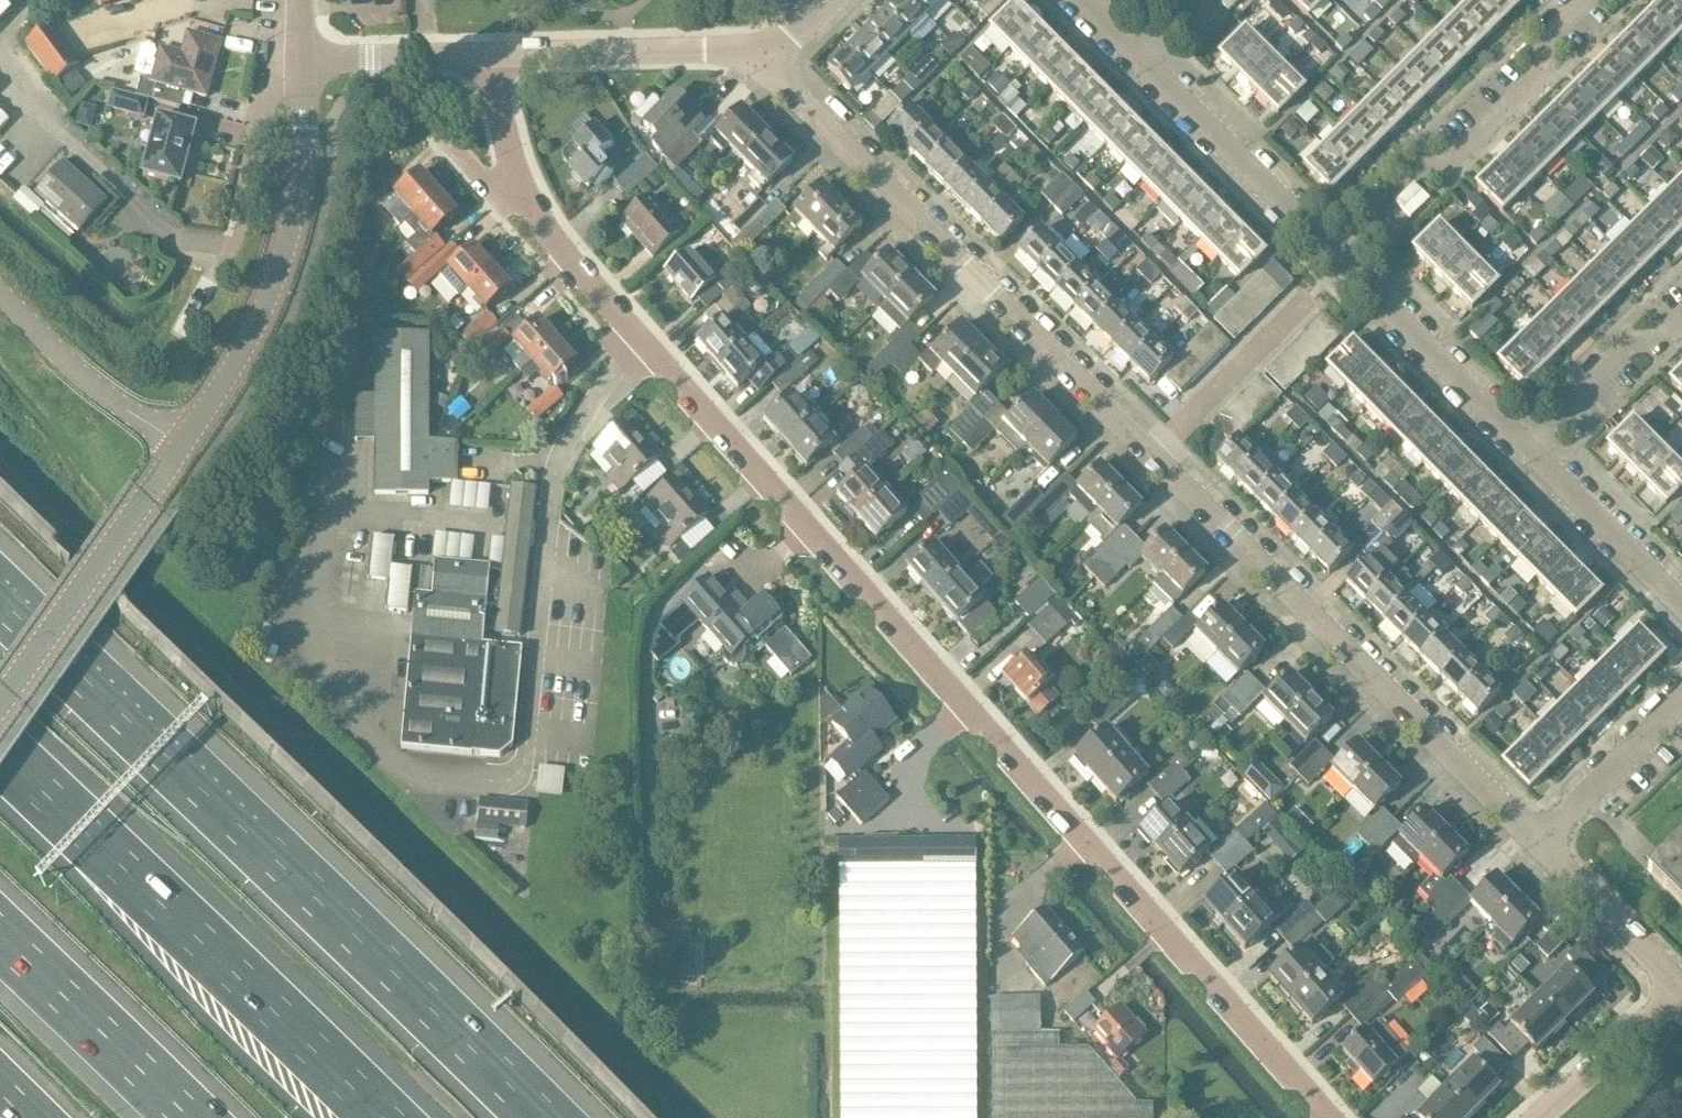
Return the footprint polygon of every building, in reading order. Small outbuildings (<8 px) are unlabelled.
[(81,10),(95,7),(94,0),(78,0),(81,10)] [(908,0),(900,0),(885,15),(908,38),(927,19),(908,0)] [(945,0),(908,0),(927,19),(946,0),(945,0)] [(1008,0),(987,0),(985,2),(995,13),(1008,0)] [(1309,17),(1326,0),(1292,0),(1309,17)] [(1374,3),(1382,11),(1393,0),(1377,0),(1374,3)] [(1483,0),(1473,0),(1459,14),(1484,40),(1503,21),(1483,0)] [(1520,0),(1483,0),(1503,21),(1522,2),(1520,0)] [(1673,0),(1665,0),(1650,15),(1675,41),(1681,34),(1681,9),(1673,0)] [(995,13),(985,2),(978,9),(988,19),(995,13)] [(1396,27),(1411,13),(1402,3),(1387,18),(1396,27)] [(1010,49),(1036,23),(1017,4),(990,30),(1010,49)] [(1370,4),(1360,14),(1367,22),(1377,12),(1370,4)] [(10,15),(0,6),(0,25),(10,15)] [(1484,40),(1459,14),(1439,33),(1465,59),(1484,40)] [(908,38),(885,15),(866,33),(889,56),(908,38)] [(1675,41),(1650,15),(1630,34),(1656,60),(1675,41)] [(1304,26),(1296,18),(1283,31),(1291,39),(1304,26)] [(1029,69),(1055,42),(1036,23),(1010,49),(1029,69)] [(79,65),(51,26),(26,44),(55,83),(79,65)] [(1376,28),(1367,38),(1374,45),(1383,35),(1376,28)] [(1239,75),(1265,49),(1246,30),(1220,55),(1239,75)] [(1307,44),(1315,37),(1309,31),(1302,38),(1307,44)] [(206,97),(221,42),(187,33),(181,54),(160,49),(151,81),(140,78),(136,96),(180,108),(185,92),(206,97)] [(889,56),(866,33),(848,52),(871,75),(889,56)] [(965,43),(954,33),(948,40),(958,50),(965,43)] [(1465,59),(1439,33),(1420,52),(1446,78),(1465,59)] [(1656,60),(1630,34),(1611,53),(1637,79),(1656,60)] [(1345,35),(1335,45),(1342,52),(1352,42),(1345,35)] [(1325,47),(1315,37),(1307,44),(1318,54),(1325,47)] [(958,50),(948,40),(941,47),(951,57),(958,50)] [(1048,87),(1074,61),(1055,42),(1029,69),(1048,87)] [(1357,66),(1371,51),(1362,42),(1348,56),(1357,66)] [(1258,94),(1284,68),(1265,49),(1239,75),(1258,94)] [(967,68),(977,58),(970,50),(959,60),(967,68)] [(871,75),(848,52),(828,71),(851,94),(871,75)] [(1446,78),(1420,52),(1401,71),(1427,97),(1446,78)] [(1637,79),(1611,53),(1592,72),(1618,98),(1637,79)] [(921,87),(937,70),(927,60),(910,77),(921,87)] [(1068,107),(1093,81),(1074,61),(1048,87),(1068,107)] [(86,63),(72,75),(84,91),(99,79),(86,63)] [(1341,65),(1330,76),(1339,84),(1349,73),(1341,65)] [(1278,114),(1304,88),(1284,68),(1258,94),(1278,114)] [(1427,97),(1401,71),(1382,90),(1408,116),(1427,97)] [(998,72),(986,84),(998,96),(1010,85),(998,72)] [(1618,98),(1592,72),(1573,91),(1598,117),(1618,98)] [(921,87),(910,77),(903,84),(914,94),(921,87)] [(962,96),(972,86),(966,79),(956,89),(962,96)] [(67,81),(58,88),(68,101),(77,94),(67,81)] [(1086,126),(1112,100),(1093,81),(1068,107),(1086,126)] [(1324,83),(1314,92),(1324,102),(1334,93),(1324,83)] [(1664,96),(1673,105),(1681,96),(1681,92),(1675,85),(1664,96)] [(969,103),(979,93),(972,86),(962,96),(969,103)] [(1006,108),(1017,97),(1018,96),(1011,88),(999,100),(1006,108)] [(1408,116),(1382,90),(1363,109),(1388,135),(1408,116)] [(1598,117),(1573,91),(1554,110),(1580,136),(1598,117)] [(142,117),(146,102),(112,93),(108,108),(142,117)] [(675,132),(694,113),(684,103),(687,100),(680,94),(677,97),(674,94),(644,125),(659,139),(653,146),(667,159),(684,141),(675,132)] [(875,133),(900,107),(888,95),(862,121),(875,133)] [(931,128),(917,115),(926,105),(920,99),(888,131),(908,152),(931,128)] [(1105,145),(1132,119),(1112,100),(1086,126),(1105,145)] [(1317,114),(1306,103),(1294,114),(1306,126),(1317,114)] [(1658,124),(1668,114),(1661,107),(1651,117),(1658,124)] [(1025,126),(1035,116),(1028,108),(1017,119),(1025,126)] [(1388,135),(1363,109),(1343,128),(1369,154),(1388,135)] [(766,136),(741,110),(709,141),(722,154),(728,147),(742,161),(766,136)] [(1580,136),(1554,110),(1535,129),(1561,155),(1580,136)] [(9,122),(0,114),(0,132),(9,122)] [(1000,133),(1010,123),(1003,117),(993,127),(1000,133)] [(179,185),(195,128),(158,118),(143,175),(179,185)] [(1125,164),(1151,138),(1132,119),(1105,145),(1125,164)] [(1291,121),(1281,131),(1290,140),(1300,130),(1291,121)] [(1631,151),(1649,133),(1638,122),(1621,140),(1622,141),(1631,151)] [(1000,133),(988,145),(996,152),(1007,141),(1006,140),(1016,130),(1010,123),(1000,133)] [(599,157),(614,144),(596,125),(565,154),(564,161),(589,189),(596,181),(601,187),(615,175),(599,157)] [(926,170),(949,147),(931,128),(908,152),(926,170)] [(1369,154),(1343,128),(1324,147),(1349,173),(1369,154)] [(1668,128),(1658,138),(1667,148),(1671,143),(1673,134),(1668,128)] [(1044,131),(1039,136),(1049,145),(1055,139),(1046,129),(1044,131)] [(1561,155),(1535,129),(1515,148),(1541,174),(1561,155)] [(676,170),(702,144),(693,135),(666,161),(676,170)] [(761,193),(792,162),(766,136),(742,161),(754,174),(748,180),(761,193)] [(1143,183),(1169,157),(1151,138),(1125,164),(1143,183)] [(1622,160),(1631,151),(1622,141),(1613,150),(1622,160)] [(1028,142),(1018,152),(1030,164),(1037,171),(1047,161),(1040,154),(1028,142)] [(945,189),(968,166),(949,147),(926,170),(945,189)] [(1349,173),(1324,147),(1304,166),(1330,192),(1349,173)] [(1541,174),(1515,148),(1496,167),(1522,193),(1541,174)] [(1079,165),(1069,155),(1061,163),(1071,173),(1079,165)] [(1163,202),(1189,177),(1169,157),(1143,183),(1163,202)] [(646,158),(617,183),(627,195),(656,170),(646,158)] [(1600,182),(1611,171),(1602,161),(1590,172),(1600,182)] [(104,202),(63,165),(38,193),(79,230),(104,202)] [(963,208),(987,185),(968,166),(945,189),(963,208)] [(1522,193),(1496,167),(1476,187),(1502,213),(1522,193)] [(1639,177),(1630,168),(1621,177),(1630,186),(1639,177)] [(657,172),(647,181),(655,189),(664,180),(657,172)] [(413,216),(438,194),(420,174),(395,195),(413,216)] [(1052,207),(1072,186),(1062,176),(1042,197),(1052,207)] [(1099,185),(1090,176),(1082,183),(1091,193),(1099,185)] [(1182,222),(1208,196),(1189,177),(1163,202),(1182,222)] [(1562,197),(1567,201),(1573,208),(1594,188),(1582,177),(1562,197)] [(982,227),(1011,197),(993,178),(987,185),(963,208),(982,227)] [(1672,190),(1681,201),(1681,180),(1672,190)] [(692,182),(684,190),(695,201),(703,193),(692,182)] [(1609,202),(1618,193),(1611,185),(1602,195),(1609,202)] [(813,235),(842,206),(822,186),(786,222),(794,231),(802,224),(813,235)] [(1063,217),(1083,197),(1072,186),(1052,207),(1063,217)] [(1672,190),(1652,210),(1678,235),(1681,231),(1681,201),(1672,190)] [(1024,223),(1011,210),(1022,199),(1015,193),(1011,197),(982,227),(1001,246),(1024,223)] [(1102,200),(1112,210),(1119,203),(1109,193),(1102,200)] [(435,239),(433,236),(456,215),(438,194),(413,216),(404,224),(415,236),(406,244),(416,255),(398,272),(407,282),(445,248),(436,238),(435,239)] [(1201,241),(1227,215),(1208,196),(1182,222),(1201,241)] [(683,234),(651,197),(621,222),(653,259),(683,234)] [(1487,216),(1468,197),(1460,205),(1479,224),(1487,216)] [(732,226),(724,234),(734,243),(741,236),(767,210),(758,200),(732,226)] [(1564,218),(1573,208),(1567,201),(1557,211),(1564,218)] [(765,231),(785,212),(775,202),(767,210),(741,236),(734,243),(740,249),(762,228),(765,231)] [(1089,204),(1073,220),(1080,227),(1096,211),(1089,204)] [(1141,224),(1122,205),(1112,214),(1132,233),(1141,224)] [(825,263),(862,226),(842,206),(813,235),(824,246),(816,254),(825,263)] [(1591,206),(1582,215),(1589,222),(1598,213),(1591,206)] [(1678,235),(1652,210),(1633,229),(1659,254),(1678,235)] [(1220,259),(1245,233),(1227,215),(1201,241),(1220,259)] [(1582,215),(1563,233),(1570,240),(1589,222),(1582,215)] [(1489,217),(1479,226),(1487,234),(1497,225),(1489,217)] [(1106,241),(1117,230),(1110,224),(1100,234),(1106,241)] [(1433,270),(1458,245),(1439,225),(1413,251),(1433,270)] [(1538,229),(1528,238),(1535,246),(1545,236),(1538,229)] [(1659,254),(1633,229),(1614,248),(1640,273),(1659,254)] [(370,230),(359,240),(368,250),(379,240),(370,230)] [(1134,248),(1117,230),(1106,241),(1124,258),(1134,248)] [(1038,272),(1060,250),(1041,231),(1019,253),(1038,272)] [(1239,279),(1265,253),(1245,233),(1220,259),(1239,279)] [(1147,234),(1140,241),(1149,250),(1156,243),(1147,234)] [(1519,245),(1510,236),(1500,245),(1510,255),(1519,245)] [(1452,290),(1478,264),(1458,245),(1433,270),(1452,290)] [(459,297),(467,290),(492,268),(473,248),(441,277),(459,297)] [(1183,264),(1197,251),(1194,248),(1180,261),(1183,264)] [(1640,273),(1614,248),(1595,267),(1621,292),(1640,273)] [(1056,291),(1078,268),(1060,250),(1038,272),(1056,291)] [(715,282),(689,252),(666,272),(692,302),(715,282)] [(1179,262),(1168,252),(1159,261),(1170,272),(1179,262)] [(1532,280),(1551,261),(1542,252),(1523,271),(1532,280)] [(885,303),(912,277),(889,254),(863,280),(885,303)] [(420,289),(446,265),(437,256),(411,279),(420,289)] [(732,288),(751,271),(741,260),(715,282),(725,294),(732,288)] [(1144,279),(1154,268),(1147,261),(1136,271),(1144,279)] [(1198,281),(1179,262),(1170,272),(1189,291),(1198,281)] [(828,291),(846,273),(836,263),(797,301),(807,311),(828,291)] [(1293,283),(1280,271),(1272,263),(1261,274),(1281,295),(1293,283)] [(1471,309),(1497,283),(1478,264),(1452,290),(1471,309)] [(1621,292),(1595,267),(1576,286),(1601,311),(1621,292)] [(486,311),(510,289),(492,268),(467,290),(486,311)] [(1075,310),(1097,287),(1078,268),(1056,291),(1075,310)] [(1150,285),(1161,275),(1154,268),(1144,279),(1150,285)] [(839,303),(858,284),(847,272),(846,273),(828,291),(839,303)] [(1281,295),(1261,274),(1249,286),(1269,307),(1281,295)] [(916,340),(904,329),(934,299),(912,277),(885,303),(878,310),(902,334),(863,374),(873,383),(891,365),(909,346),(916,340)] [(1511,296),(1522,286),(1515,279),(1504,289),(1511,296)] [(1269,307),(1249,286),(1237,298),(1258,318),(1269,307)] [(1601,311),(1576,286),(1557,305),(1582,330),(1601,311)] [(1093,328),(1116,306),(1097,287),(1075,310),(1093,328)] [(714,329),(697,343),(718,366),(744,343),(729,326),(743,314),(750,307),(732,288),(725,294),(722,297),(725,300),(718,307),(705,319),(714,329)] [(1216,319),(1225,309),(1235,300),(1224,288),(1205,307),(1216,319)] [(1237,298),(1235,300),(1225,309),(1246,330),(1258,318),(1237,298)] [(1181,316),(1191,306),(1184,299),(1174,309),(1181,316)] [(1492,316),(1500,307),(1494,300),(1485,309),(1492,316)] [(1582,330),(1557,305),(1538,323),(1563,349),(1582,330)] [(1113,347),(1135,325),(1116,306),(1093,328),(1113,347)] [(1188,322),(1198,312),(1191,306),(1181,316),(1188,322)] [(1225,309),(1216,319),(1214,321),(1234,342),(1246,330),(1225,309)] [(1478,341),(1495,323),(1483,310),(1465,328),(1478,341)] [(471,347),(498,324),(489,314),(463,337),(471,347)] [(1344,334),(1333,323),(1323,314),(1312,325),(1333,345),(1344,334)] [(521,374),(556,342),(538,321),(514,343),(523,353),(511,363),(521,374)] [(1563,349),(1538,323),(1518,343),(1544,368),(1563,349)] [(1131,366),(1153,343),(1135,325),(1113,347),(1131,366)] [(1181,395),(1231,345),(1210,325),(1172,362),(1161,374),(1181,395)] [(1333,345),(1312,325),(1303,334),(1323,355),(1333,345)] [(954,377),(983,348),(961,326),(932,355),(928,351),(921,358),(909,346),(891,365),(903,376),(920,359),(932,371),(940,363),(954,377)] [(485,362),(511,338),(502,329),(476,352),(485,362)] [(808,373),(798,361),(786,347),(775,356),(755,334),(744,343),(718,366),(738,389),(754,375),(763,386),(784,367),(787,370),(771,384),(781,396),(808,373)] [(1323,355),(1303,334),(1293,343),(1314,364),(1323,355)] [(428,442),(428,336),(375,336),(375,394),(354,394),(354,439),(375,440),(375,494),(428,494),(428,482),(456,483),(456,444),(428,442)] [(550,384),(575,363),(556,342),(521,374),(528,382),(540,372),(550,384)] [(1150,385),(1161,374),(1172,362),(1153,343),(1131,366),(1150,385)] [(1314,364),(1293,343),(1284,353),(1304,373),(1314,364)] [(1346,387),(1372,362),(1352,343),(1327,368),(1346,387)] [(1544,368),(1518,343),(1499,362),(1524,388),(1544,368)] [(976,399),(1005,370),(983,348),(954,377),(976,399)] [(1304,373),(1284,353),(1274,363),(1295,383),(1304,373)] [(1365,406),(1391,381),(1372,362),(1346,387),(1365,406)] [(1295,383),(1274,363),(1265,372),(1285,392),(1295,383)] [(1671,382),(1681,393),(1681,371),(1671,382)] [(1281,396),(1261,376),(1251,386),(1271,406),(1281,396)] [(1385,426),(1410,400),(1391,381),(1365,406),(1385,426)] [(1271,406),(1251,386),(1241,396),(1261,416),(1271,406)] [(537,420),(563,397),(554,387),(528,410),(537,420)] [(1316,388),(1304,399),(1316,412),(1328,400),(1316,388)] [(786,444),(818,415),(810,407),(806,410),(793,395),(765,420),(786,444)] [(1261,416),(1241,396),(1231,406),(1251,426),(1261,416)] [(1028,447),(1055,420),(1033,398),(1006,425),(1028,447)] [(1403,445),(1429,419),(1410,400),(1385,426),(1403,445)] [(1672,418),(1681,408),(1673,400),(1663,409),(1672,418)] [(1251,426),(1231,406),(1221,416),(1241,436),(1251,426)] [(1292,424),(1302,414),(1295,407),(1285,417),(1292,424)] [(962,444),(984,422),(971,408),(949,431),(962,444)] [(1343,428),(1333,417),(1334,416),(1326,408),(1317,417),(1335,435),(1343,428)] [(1298,431),(1308,421),(1302,414),(1292,424),(1298,431)] [(834,442),(821,428),(825,424),(818,415),(786,444),(806,467),(834,442)] [(1241,436),(1221,416),(1211,426),(1231,446),(1238,439),(1241,436)] [(1423,464),(1448,438),(1429,419),(1403,445),(1423,464)] [(1050,468),(1076,441),(1055,420),(1028,447),(1018,456),(1028,466),(1037,456),(1050,468)] [(1628,466),(1654,441),(1633,421),(1607,446),(1628,466)] [(972,454),(995,432),(984,422),(962,444),(972,454)] [(620,491),(658,457),(646,443),(642,446),(623,424),(595,449),(615,472),(608,478),(620,491)] [(843,467),(873,440),(863,429),(833,456),(843,467)] [(857,518),(887,492),(885,490),(886,488),(887,486),(888,484),(888,482),(888,479),(887,477),(886,475),(884,474),(882,472),(880,471),(878,470),(876,470),(874,471),(871,471),(869,473),(867,470),(893,446),(881,433),(873,440),(843,467),(840,470),(852,483),(837,495),(857,518)] [(1361,446),(1352,437),(1344,445),(1354,454),(1361,446)] [(1442,483),(1467,458),(1448,438),(1423,464),(1442,483)] [(1235,482),(1258,459),(1238,439),(1231,446),(1215,462),(1235,482)] [(1317,439),(1309,447),(1316,454),(1324,446),(1317,439)] [(1647,485),(1673,460),(1654,441),(1628,466),(1647,485)] [(1330,461),(1339,452),(1332,445),(1323,454),(1330,461)] [(1254,500),(1285,469),(1267,450),(1258,459),(1235,482),(1254,500)] [(1336,468),(1346,458),(1339,452),(1330,461),(1336,468)] [(1461,502),(1486,477),(1467,458),(1442,483),(1461,502)] [(1406,477),(1389,459),(1382,466),(1390,475),(1382,482),(1391,492),(1406,477)] [(1681,489),(1681,469),(1673,460),(1647,485),(1667,504),(1681,489)] [(1077,490),(1070,497),(1078,505),(1085,498),(1098,511),(1121,488),(1101,467),(1077,490)] [(1295,496),(1284,485),(1294,475),(1286,468),(1285,469),(1254,500),(1273,519),(1295,496)] [(1356,474),(1349,481),(1356,489),(1364,482),(1356,474)] [(1480,521),(1505,496),(1486,477),(1461,502),(1480,521)] [(670,547),(708,514),(695,499),(692,502),(673,480),(644,505),(665,528),(658,534),(670,547)] [(975,482),(969,491),(978,497),(983,488),(975,482)] [(1367,499),(1377,489),(1369,482),(1359,492),(1367,499)] [(1008,532),(1043,497),(1032,487),(998,522),(1008,532)] [(482,645),(486,605),(498,607),(495,633),(519,636),(535,490),(511,488),(502,575),(489,574),(490,567),(434,562),(431,597),(415,596),(411,636),(400,749),(471,755),(499,757),(512,747),(521,649),(482,645)] [(1091,518),(1090,519),(1110,539),(1118,531),(1142,508),(1121,488),(1098,511),(1091,518)] [(1407,492),(1399,499),(1408,509),(1410,510),(1421,499),(1410,488),(1407,492)] [(1402,515),(1377,489),(1367,499),(1382,514),(1372,524),(1382,535),(1402,515)] [(877,541),(909,513),(899,502),(899,498),(894,493),(890,492),(889,491),(887,492),(857,518),(877,541)] [(925,525),(946,506),(933,491),(911,510),(925,525)] [(1040,525),(1063,501),(1053,491),(1030,514),(1040,525)] [(951,527),(974,507),(962,493),(939,514),(951,527)] [(1291,538),(1314,515),(1295,496),(1273,519),(1291,538)] [(1499,540),(1524,515),(1505,496),(1480,521),(1499,540)] [(1681,521),(1681,512),(1679,508),(1669,518),(1677,526),(1681,521)] [(1436,521),(1427,512),(1419,520),(1429,529),(1436,521)] [(1310,557),(1333,534),(1314,515),(1291,538),(1310,557)] [(1392,545),(1412,525),(1402,515),(1382,535),(1392,545)] [(1518,559),(1544,534),(1524,515),(1499,540),(1518,559)] [(1439,524),(1431,532),(1440,541),(1448,533),(1439,524)] [(992,526),(983,533),(992,543),(1001,536),(992,526)] [(1333,534),(1310,557),(1317,563),(1315,565),(1325,575),(1327,573),(1329,575),(1352,553),(1350,551),(1354,547),(1345,538),(1349,534),(1340,526),(1333,534)] [(1095,579),(1137,538),(1126,527),(1084,569),(1095,579)] [(1163,577),(1187,553),(1166,533),(1143,556),(1163,577)] [(1537,579),(1563,553),(1544,534),(1518,559),(1537,579)] [(390,568),(393,540),(370,538),(366,582),(387,584),(384,612),(407,614),(411,570),(390,568)] [(1104,589),(1146,548),(1137,538),(1095,579),(1104,589)] [(1457,558),(1465,550),(1458,543),(1450,551),(1457,558)] [(958,573),(933,545),(907,569),(932,597),(958,573)] [(1369,561),(1346,583),(1366,602),(1388,580),(1400,568),(1383,551),(1371,563),(1369,561)] [(1436,569),(1446,559),(1439,552),(1429,562),(1436,569)] [(1163,577),(1155,584),(1175,605),(1183,597),(1207,573),(1187,553),(1163,577)] [(1556,597),(1581,571),(1563,553),(1537,579),(1556,597)] [(1443,575),(1453,566),(1446,559),(1436,569),(1443,575)] [(1477,578),(1486,569),(1479,561),(1469,570),(1477,578)] [(958,573),(932,597),(969,639),(996,616),(986,605),(991,601),(980,589),(991,578),(979,565),(963,579),(958,573)] [(1388,580),(1366,602),(1384,621),(1406,599),(1396,588),(1408,575),(1400,568),(1388,580)] [(1576,617),(1601,592),(1581,571),(1556,597),(1576,617)] [(709,577),(681,601),(708,631),(713,626),(730,644),(727,647),(724,652),(723,657),(726,662),(731,666),(736,666),(741,663),(744,659),(745,653),(742,648),(754,638),(757,641),(781,620),(761,597),(747,610),(734,595),(729,599),(709,577)] [(1462,595),(1472,585),(1465,578),(1455,588),(1462,595)] [(1029,620),(1054,597),(1040,582),(1015,604),(1029,620)] [(1507,608),(1517,599),(1509,591),(1499,600),(1507,608)] [(1402,639),(1425,617),(1406,599),(1384,621),(1402,639)] [(1516,617),(1525,607),(1517,599),(1508,609),(1516,617)] [(1045,647),(1072,622),(1076,626),(1079,624),(1058,600),(1028,627),(1045,647)] [(1603,607),(1593,617),(1602,626),(1612,616),(1603,607)] [(1217,655),(1243,628),(1222,608),(1195,633),(1217,655)] [(1493,625),(1502,616),(1495,608),(1485,618),(1493,625)] [(1146,657),(1183,622),(1172,611),(1136,646),(1146,657)] [(1174,650),(1198,626),(1189,617),(1164,641),(1174,650)] [(1421,659),(1444,636),(1425,617),(1402,639),(1421,659)] [(1511,644),(1521,634),(1514,627),(1504,637),(1511,644)] [(1238,676),(1265,650),(1243,628),(1217,655),(1238,676)] [(785,629),(765,646),(790,676),(811,659),(785,629)] [(1576,645),(1585,637),(1577,629),(1568,637),(1576,645)] [(1664,655),(1638,629),(1618,649),(1644,675),(1664,655)] [(1517,650),(1527,641),(1521,634),(1511,644),(1517,650)] [(1440,677),(1463,655),(1444,636),(1421,659),(1440,677)] [(1558,664),(1567,654),(1559,647),(1550,656),(1558,664)] [(1644,675),(1618,649),(1599,668),(1625,694),(1644,675)] [(1459,696),(1481,674),(1463,655),(1440,677),(1459,696)] [(1043,692),(1052,684),(1027,656),(1002,677),(1038,717),(1053,703),(1043,692)] [(1539,682),(1548,673),(1541,665),(1531,674),(1539,682)] [(1625,694),(1599,668),(1580,687),(1606,713),(1625,694)] [(1119,684),(1108,672),(1096,683),(1107,695),(1119,684)] [(1221,699),(1213,707),(1223,716),(1231,709),(1256,683),(1246,674),(1221,699)] [(1478,715),(1500,693),(1481,674),(1459,696),(1478,715)] [(1285,723),(1311,696),(1290,676),(1264,702),(1285,723)] [(1231,709),(1223,716),(1232,726),(1240,718),(1265,693),(1256,683),(1231,709)] [(1519,702),(1529,692),(1522,684),(1511,695),(1519,702)] [(1606,713),(1580,687),(1561,706),(1587,732),(1606,713)] [(1160,688),(1155,692),(1166,703),(1175,694),(1171,689),(1160,688)] [(1098,730),(1133,700),(1124,690),(1089,720),(1098,730)] [(857,771),(880,751),(871,741),(893,722),(882,709),(882,704),(876,697),(872,697),(867,692),(831,724),(851,747),(844,753),(841,750),(829,761),(846,780),(848,779),(852,784),(836,798),(860,826),(888,801),(864,774),(861,776),(857,771)] [(1306,744),(1333,718),(1311,696),(1285,723),(1306,744)] [(1499,722),(1510,711),(1503,703),(1492,714),(1499,722)] [(1587,732),(1561,706),(1542,725),(1568,751),(1587,732)] [(1490,716),(1481,725),(1489,733),(1491,735),(1501,724),(1491,715),(1490,716)] [(1568,751),(1542,725),(1522,745),(1548,771),(1568,751)] [(1095,780),(1127,752),(1107,729),(1075,757),(1095,780)] [(1299,777),(1323,752),(1314,742),(1289,767),(1299,777)] [(1352,791),(1379,764),(1357,743),(1331,769),(1352,791)] [(1548,771),(1522,745),(1504,763),(1530,789),(1548,771)] [(1116,804),(1149,776),(1127,752),(1095,780),(1116,804)] [(1323,752),(1299,777),(1308,786),(1333,761),(1323,752)] [(1155,794),(1182,771),(1190,763),(1181,753),(1147,784),(1155,794)] [(1374,813),(1401,786),(1379,764),(1352,791),(1374,813)] [(1165,804),(1191,781),(1182,771),(1155,794),(1165,804)] [(524,829),(526,804),(479,799),(475,839),(495,841),(496,827),(524,829)] [(1160,853),(1191,826),(1171,804),(1140,831),(1160,853)] [(1367,845),(1392,820),(1382,811),(1357,836),(1367,845)] [(1414,865),(1421,859),(1447,833),(1426,811),(1393,844),(1414,865)] [(1279,819),(1264,832),(1276,845),(1291,832),(1279,819)] [(1376,854),(1401,829),(1392,820),(1367,845),(1376,854)] [(1180,877),(1211,849),(1191,826),(1160,853),(1180,877)] [(1219,866),(1246,842),(1237,833),(1210,856),(1219,866)] [(1442,881),(1468,854),(1447,833),(1421,859),(1435,874),(1420,889),(1430,899),(1425,904),(1434,913),(1458,888),(1449,879),(1445,884),(1442,881)] [(975,871),(975,841),(839,841),(840,1117),(976,1117),(975,871)] [(1228,876),(1254,853),(1246,842),(1219,866),(1228,876)] [(1662,866),(1657,861),(1646,872),(1681,908),(1681,846),(1662,866)] [(1224,926),(1256,897),(1236,875),(1204,903),(1224,926)] [(1491,925),(1517,898),(1497,877),(1470,904),(1491,925)] [(1245,950),(1288,913),(1266,888),(1256,897),(1224,926),(1245,950)] [(1444,922),(1468,898),(1458,888),(1434,913),(1444,922)] [(1506,953),(1539,920),(1517,898),(1491,925),(1485,931),(1506,953)] [(1284,940),(1316,912),(1307,902),(1276,930),(1284,940)] [(1083,953),(1045,910),(1042,912),(1040,910),(1031,917),(1034,920),(1012,938),(1032,961),(1024,967),(1043,988),(1083,953)] [(1293,950),(1324,922),(1316,912),(1284,940),(1293,950)] [(1549,960),(1567,941),(1555,929),(1536,948),(1549,960)] [(1301,949),(1269,977),(1291,1001),(1323,973),(1333,964),(1324,953),(1312,939),(1301,949)] [(1586,988),(1602,972),(1577,947),(1567,957),(1573,963),(1538,998),(1564,1024),(1593,995),(1586,988)] [(1363,1029),(1401,995),(1404,999),(1427,978),(1412,962),(1382,988),(1351,1015),(1363,1029)] [(1312,1026),(1344,997),(1323,973),(1291,1001),(1312,1026)] [(1351,1015),(1382,988),(1374,979),(1343,1006),(1351,1015)] [(1073,1022),(1095,1003),(1086,994),(1064,1013),(1073,1022)] [(1039,1030),(1039,996),(990,997),(990,1031),(992,1031),(1039,1030)] [(1536,1052),(1564,1024),(1538,998),(1505,1031),(1498,1024),(1488,1035),(1514,1060),(1530,1045),(1536,1052)] [(1120,1057),(1146,1035),(1121,1007),(1093,1031),(1107,1046),(1105,1048),(1117,1060),(1111,1065),(1121,1076),(1130,1069),(1120,1057)] [(1409,1056),(1379,1021),(1343,1053),(1374,1087),(1409,1056)] [(1084,1045),(1059,1045),(1059,1030),(1039,1030),(992,1031),(992,1117),(1152,1117),(1152,1103),(1136,1104),(1084,1045)] [(1492,1082),(1508,1066),(1483,1040),(1473,1050),(1480,1056),(1445,1091),(1471,1117),(1499,1089),(1492,1082)] [(1471,1117),(1445,1091),(1417,1117),(1470,1117),(1471,1117)]
